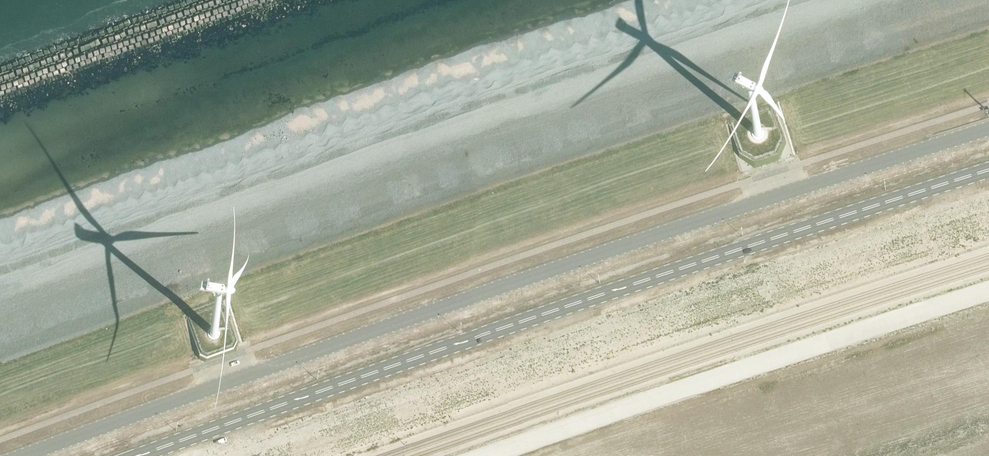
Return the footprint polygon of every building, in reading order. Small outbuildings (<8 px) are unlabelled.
[(184,346),(184,347),(184,348),(184,349),(184,350),(185,351),(185,352),(185,353),(186,354),(186,355),(186,356),(187,356),(187,357),(188,358),(188,359),(189,359),(189,360),(190,360),(190,361),(191,361),(192,362),(193,362),(193,363),(194,363),(195,363),(195,364),(196,364),(197,364),(198,364),(199,364),(199,365),(200,365),(201,365),(202,365),(203,365),(204,365),(204,364),(205,364),(206,364),(207,364),(208,363),(209,363),(210,362),(211,362),(211,361),(212,361),(213,360),(214,359),(215,358),(215,357),(216,357),(216,356),(217,355),(217,354),(217,353),(218,352),(218,351),(218,350),(218,349),(218,348),(218,347),(218,346),(218,345),(218,344),(218,343),(217,342),(217,341),(217,340),(216,340),(216,339),(215,338),(215,337),(214,337),(214,336),(213,335),(212,335),(212,334),(211,334),(210,333),(209,333),(209,332),(208,332),(207,332),(206,331),(205,331),(204,331),(203,331),(202,331),(201,331),(200,331),(199,331),(198,331),(197,331),(196,332),(195,332),(194,332),(193,333),(192,333),(192,334),(191,334),(190,335),(189,335),(189,336),(188,337),(188,338),(187,338),(187,339),(186,340),(186,341),(185,342),(185,343),(185,344),(185,345),(184,345),(184,346)]
